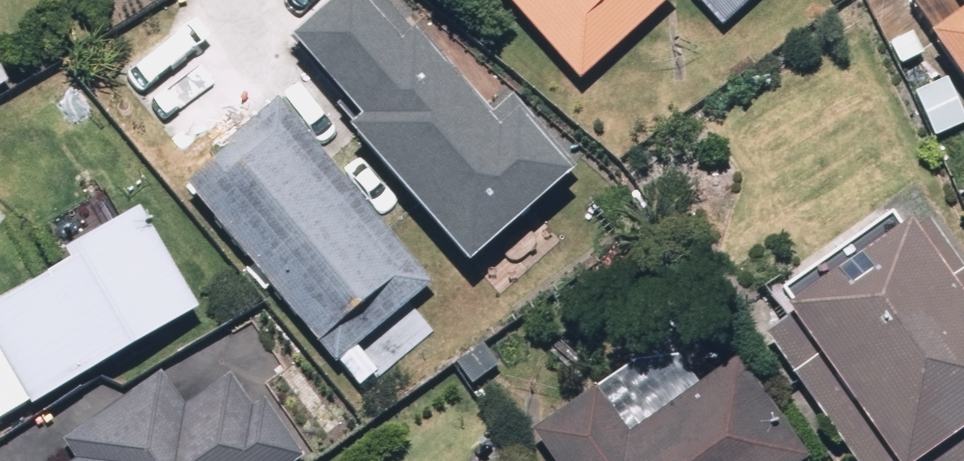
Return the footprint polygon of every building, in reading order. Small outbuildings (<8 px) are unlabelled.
[(316,68),(495,264),(584,184),(417,0),(391,0),(316,68)] [(586,77),(681,0),(523,0),(586,77)] [(754,0),(709,0),(731,23),(754,0)] [(963,66),(963,0),(918,0),(963,66)] [(212,206),(358,375),(443,303),(297,133),(212,206)] [(211,305),(205,296),(239,273),(212,235),(181,258),(151,212),(81,253),(88,264),(0,315),(0,428),(211,305)] [(797,288),(809,306),(773,332),(864,460),(939,460),(963,443),(963,256),(936,217),(918,230),(905,212),(797,288)] [(670,347),(542,442),(556,460),(812,460),(817,457),(738,352),(697,383),(670,347)] [(310,451),(272,397),(260,406),(236,373),(192,404),(167,369),(75,435),(87,453),(76,460),(297,460),(310,451)]
